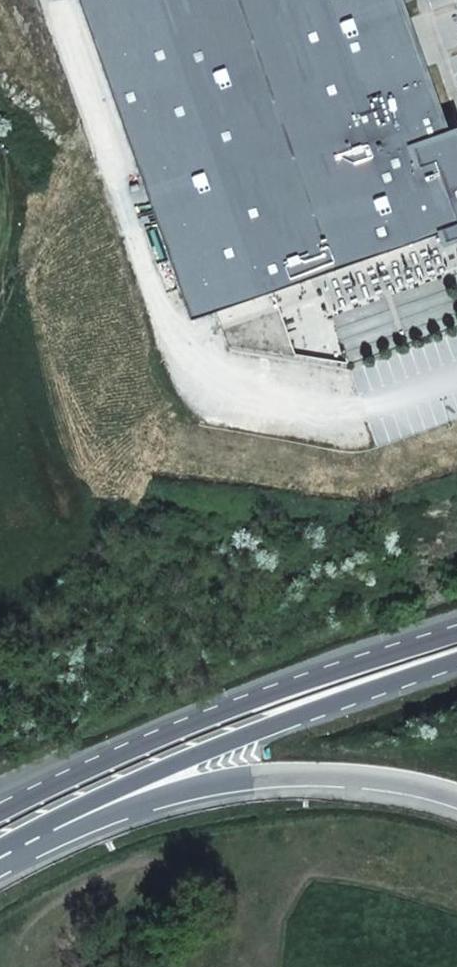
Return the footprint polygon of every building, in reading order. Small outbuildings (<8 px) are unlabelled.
[(193,322),(444,234),(447,244),(456,241),(456,133),(449,136),(402,0),(80,0),(193,322)]
